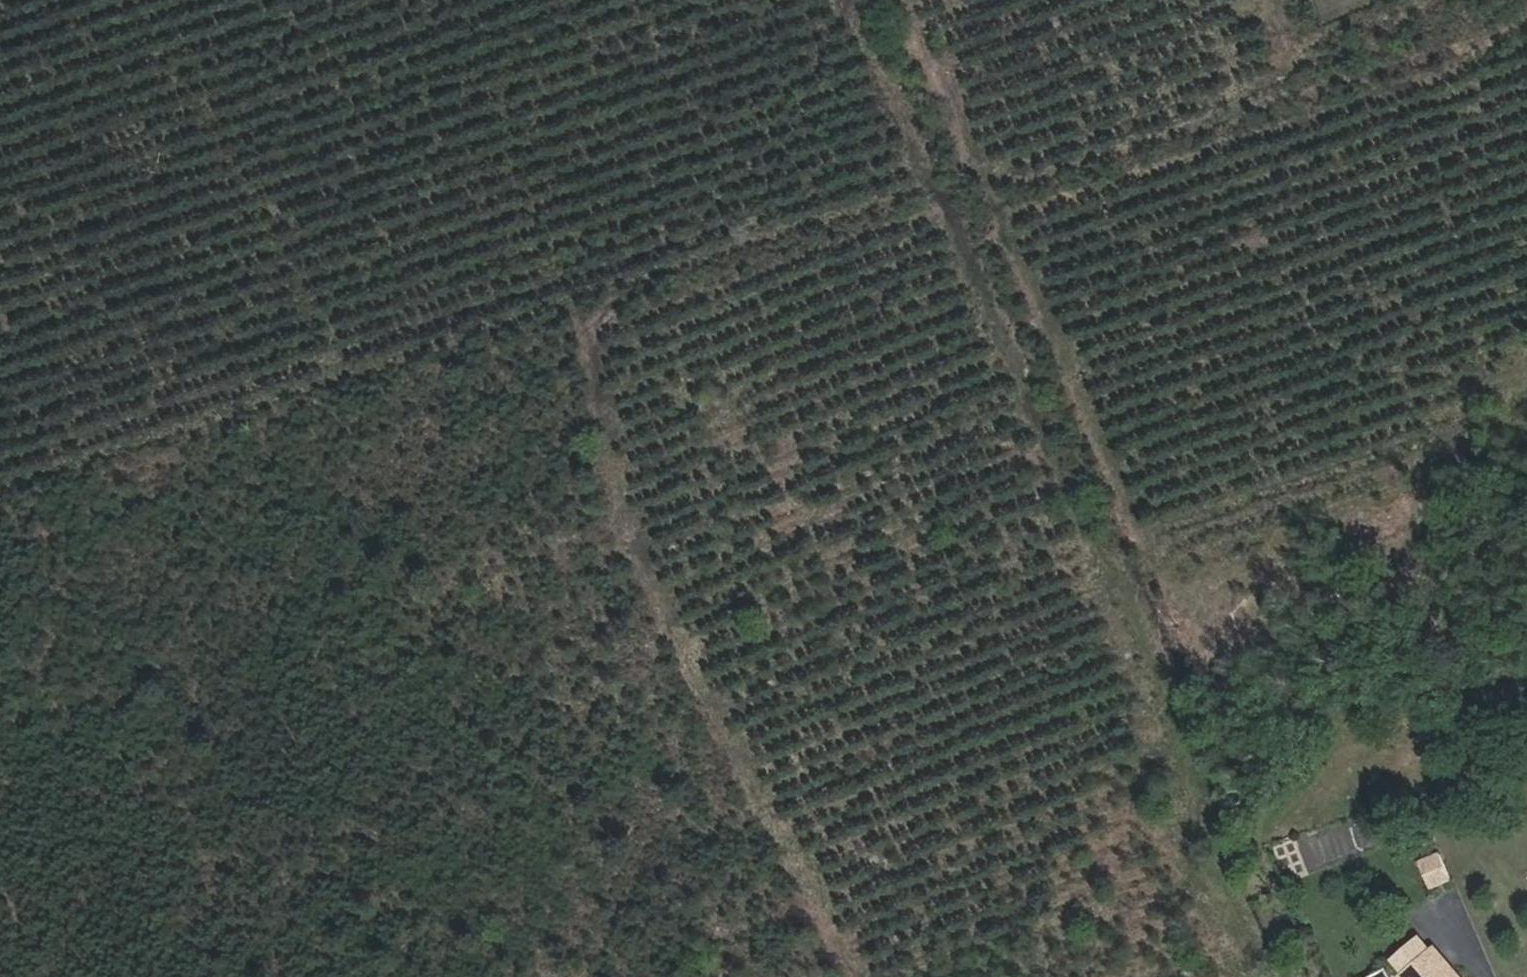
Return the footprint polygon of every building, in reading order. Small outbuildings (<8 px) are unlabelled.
[(1439,853),(1418,862),(1430,888),(1451,879),(1439,853)] [(1436,954),(1409,976),(1457,976),(1436,954)]
